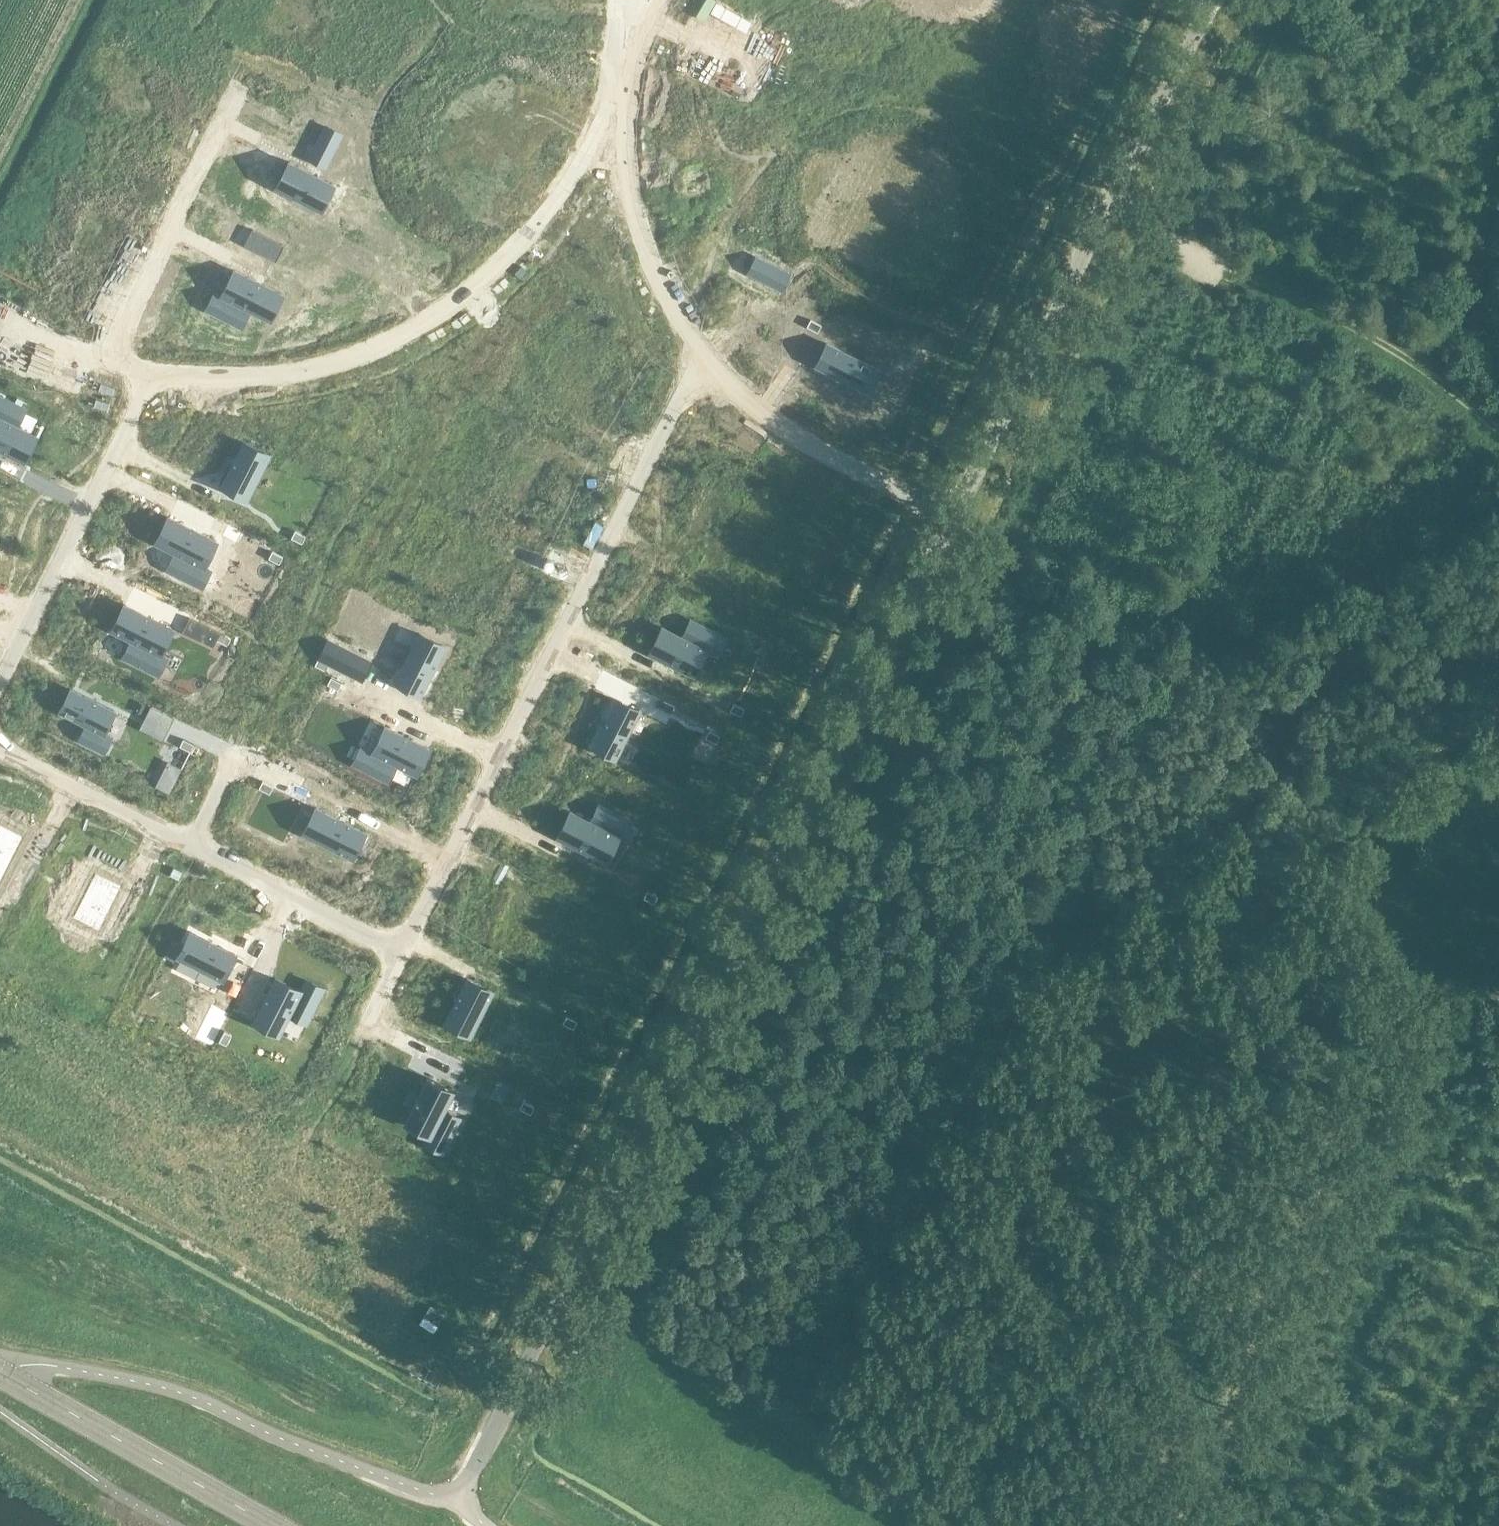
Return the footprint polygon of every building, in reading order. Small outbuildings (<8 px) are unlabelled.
[(327,127),(315,152),(329,159),(342,134),(327,127)] [(290,162),(277,187),(321,209),(334,184),(290,162)] [(256,240),(249,254),(274,267),(281,252),(256,240)] [(758,254),(749,273),(781,289),(790,271),(758,254)] [(216,292),(207,310),(241,327),(250,309),(270,320),(283,294),(235,270),(222,296),(216,292)] [(780,306),(773,320),(798,333),(805,319),(780,306)] [(811,319),(807,326),(818,332),(822,324),(811,319)] [(827,343),(816,365),(869,391),(880,369),(827,343)] [(508,381),(504,388),(515,393),(518,386),(508,381)] [(0,395),(0,449),(24,461),(36,435),(16,425),(25,408),(0,395)] [(465,399),(462,406),(472,411),(476,404),(465,399)] [(244,441),(222,486),(247,498),(269,454),(244,441)] [(420,497),(417,504),(427,510),(431,503),(420,497)] [(169,517),(156,542),(176,552),(167,569),(202,587),(210,570),(204,566),(217,541),(169,517)] [(295,530),(291,537),(302,543),(306,536),(295,530)] [(272,551),(269,558),(279,563),(283,556),(272,551)] [(773,602),(769,609),(780,615),(784,608),(773,602)] [(125,604),(112,629),(132,640),(124,657),(158,674),(166,657),(160,654),(173,628),(125,604)] [(662,627),(650,652),(693,674),(706,648),(717,654),(726,637),(691,620),(683,637),(662,627)] [(420,633),(395,681),(421,694),(445,646),(420,633)] [(319,656),(315,663),(326,669),(330,662),(319,656)] [(331,677),(328,684),(338,689),(342,682),(331,677)] [(71,689),(60,711),(87,724),(79,739),(103,752),(111,736),(104,732),(115,710),(71,689)] [(617,699),(593,746),(615,757),(639,710),(617,699)] [(734,703),(730,710),(741,716),(744,709),(734,703)] [(362,746),(353,763),(388,781),(396,763),(417,774),(429,748),(386,726),(373,752),(362,746)] [(709,730),(705,737),(716,743),(720,736),(709,730)] [(183,738),(180,745),(191,751),(194,744),(183,738)] [(264,779),(260,786),(271,791),(274,784),(264,779)] [(571,811),(558,837),(606,861),(619,835),(625,838),(634,821),(600,804),(591,821),(571,811)] [(316,807),(304,833),(352,857),(365,832),(316,807)] [(1,879),(23,837),(1,826),(0,827),(0,878),(1,879)] [(95,873),(73,917),(98,930),(121,886),(95,873)] [(647,890),(643,897),(654,903),(658,896),(647,890)] [(614,921),(610,928),(621,934),(624,927),(614,921)] [(191,931),(178,956),(223,979),(235,953),(191,931)] [(98,980),(104,969),(96,966),(91,976),(98,980)] [(276,978),(254,1021),(279,1034),(289,1014),(307,1023),(324,988),(307,980),(301,990),(276,978)] [(467,978),(445,1022),(470,1035),(493,991),(467,978)] [(196,1037),(213,1046),(229,1014),(212,1005),(196,1037)] [(567,1016),(563,1023),(574,1028),(577,1021),(567,1016)] [(232,1035),(225,1031),(219,1041),(227,1045),(232,1035)] [(428,1077),(405,1121),(430,1133),(425,1143),(443,1152),(460,1118),(443,1109),(453,1089),(428,1077)] [(535,1107),(524,1101),(520,1109),(531,1114),(535,1107)]
